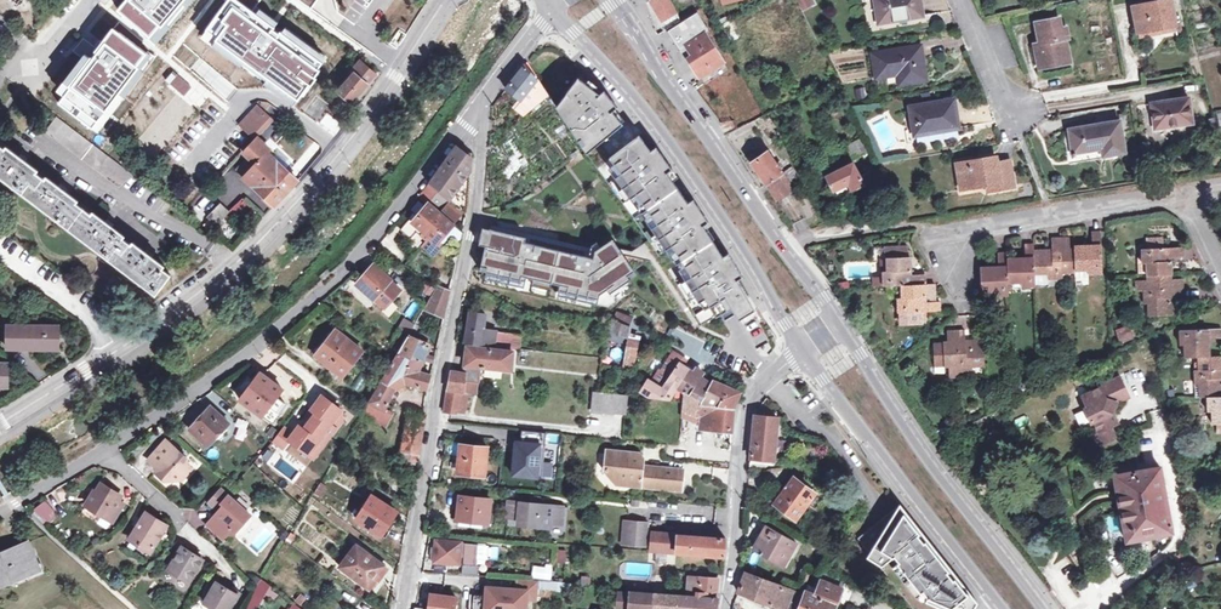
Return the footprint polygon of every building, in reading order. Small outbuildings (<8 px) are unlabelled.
[(117,10),(149,38),(159,27),(161,28),(185,0),(126,0),(117,10)] [(239,0),(231,0),(207,31),(297,100),(320,70),(318,69),(323,63),(239,0)] [(668,0),(649,0),(666,29),(680,21),(668,0)] [(813,6),(812,0),(797,0),(799,9),(813,6)] [(921,16),(918,0),(874,0),(878,23),(921,16)] [(1175,24),(1170,0),(1163,0),(1131,6),(1136,31),(1175,24)] [(699,77),(722,62),(704,34),(707,32),(706,31),(695,14),(667,31),(685,60),(687,59),(699,77)] [(1034,22),(1038,41),(1040,49),(1034,50),(1036,62),(1049,59),(1050,66),(1068,62),(1063,39),(1067,38),(1065,28),(1060,29),(1058,18),(1034,22)] [(726,47),(740,40),(730,21),(716,28),(726,47)] [(1175,24),(1136,31),(1138,38),(1176,31),(1175,24)] [(147,54),(112,29),(70,85),(71,87),(58,105),(92,130),(147,54)] [(405,36),(399,31),(390,45),(396,50),(405,36)] [(904,72),(906,83),(926,80),(920,46),(871,54),(875,77),(896,74),(904,72)] [(1038,68),(1050,66),(1049,59),(1036,62),(1038,68)] [(344,80),(347,82),(338,92),(351,104),(375,75),(359,62),(344,80)] [(722,62),(699,77),(703,84),(726,69),(722,62)] [(548,93),(538,80),(538,81),(526,65),(504,94),(526,111),(548,93)] [(188,84),(173,71),(166,79),(181,92),(188,84)] [(904,72),(896,74),(898,84),(906,83),(904,72)] [(580,76),(557,105),(586,150),(626,121),(598,85),(580,76)] [(1161,108),(1151,109),(1154,129),(1192,123),(1188,98),(1160,102),(1161,108)] [(913,135),(958,128),(953,99),(909,107),(913,135)] [(260,117),(266,121),(269,118),(263,113),(260,117)] [(260,117),(247,131),(252,136),(266,121),(260,117)] [(45,133),(118,188),(123,181),(126,182),(132,175),(56,118),(45,133)] [(1068,129),(1071,148),(1084,146),(1085,151),(1096,149),(1096,144),(1101,144),(1103,155),(1124,152),(1119,121),(1068,129)] [(507,145),(515,136),(514,131),(506,128),(498,138),(507,145)] [(642,132),(610,157),(621,172),(616,177),(632,199),(637,196),(657,222),(652,225),(666,248),(672,245),(692,276),(687,279),(705,309),(712,305),(716,316),(731,306),(737,318),(753,309),(737,279),(741,276),(705,222),(642,132)] [(255,165),(286,194),(297,182),(266,153),(268,150),(256,139),(243,154),(255,165)] [(852,161),(868,152),(861,139),(845,147),(852,161)] [(464,211),(467,213),(469,191),(472,161),(472,157),(457,146),(429,183),(451,200),(464,211)] [(155,296),(170,276),(149,260),(153,256),(146,250),(142,255),(109,230),(113,225),(106,220),(102,225),(63,195),(67,190),(59,185),(56,190),(24,165),(27,161),(20,155),(17,160),(0,147),(0,179),(79,239),(155,296)] [(782,185),(786,183),(780,173),(781,173),(768,152),(751,164),(776,200),(787,192),(782,185)] [(998,182),(999,188),(1013,186),(1009,160),(997,162),(996,156),(956,163),(960,189),(985,184),(998,182)] [(237,172),(244,177),(254,166),(248,160),(237,172)] [(837,197),(863,184),(852,163),(826,176),(837,197)] [(286,194),(255,165),(254,166),(244,177),(243,178),(274,207),(286,194)] [(986,190),(999,188),(998,182),(985,184),(986,190)] [(791,189),(786,183),(782,185),(787,192),(791,189)] [(424,232),(421,235),(426,239),(429,236),(438,243),(454,225),(440,213),(450,201),(439,192),(432,200),(432,201),(429,204),(429,203),(426,207),(413,221),(424,232)] [(450,201),(440,213),(454,225),(464,211),(451,200),(450,201)] [(241,206),(249,214),(254,209),(246,201),(241,206)] [(220,203),(206,217),(216,227),(230,213),(220,203)] [(406,222),(421,235),(424,232),(413,221),(426,207),(422,204),(406,222)] [(515,234),(490,229),(480,270),(487,271),(488,268),(498,270),(497,275),(521,280),(521,276),(567,287),(566,291),(587,294),(588,291),(600,294),(635,271),(613,238),(596,249),(595,257),(514,239),(515,234)] [(1049,255),(1049,250),(1035,250),(1034,244),(1025,244),(1025,258),(1008,258),(1008,253),(998,253),(998,267),(980,267),(981,291),(994,290),(994,294),(1009,294),(1008,282),(1021,282),(1022,286),(1035,285),(1035,273),(1048,273),(1048,277),(1062,277),(1062,272),(1075,271),(1075,270),(1088,270),(1088,273),(1104,273),(1102,232),(1092,232),(1093,245),(1074,246),(1074,249),(1070,249),(1070,238),(1053,238),(1053,250),(1053,255),(1049,255)] [(438,243),(429,236),(426,239),(421,245),(432,256),(441,246),(438,243)] [(1147,237),(1147,248),(1163,247),(1162,237),(1147,237)] [(1142,248),(1142,257),(1142,262),(1147,262),(1147,273),(1147,275),(1151,275),(1151,279),(1138,279),(1139,290),(1145,289),(1145,302),(1149,302),(1150,315),(1173,314),(1172,301),(1168,301),(1168,297),(1172,297),(1184,296),(1183,277),(1171,278),(1170,257),(1184,256),(1184,246),(1163,247),(1147,248),(1142,248)] [(886,271),(882,271),(883,285),(901,285),(902,297),(897,297),(898,312),(901,312),(901,325),(922,324),(921,321),(921,311),(926,311),(940,310),(940,301),(935,301),(932,301),(932,297),(935,297),(934,283),(925,284),(924,275),(910,275),(910,251),(907,251),(906,248),(893,249),(894,258),(887,258),(886,258),(886,259),(886,271)] [(1142,262),(1142,257),(1137,257),(1137,273),(1147,273),(1147,262),(1142,262)] [(376,299),(387,309),(403,290),(391,281),(392,280),(375,266),(359,285),(376,299)] [(1035,273),(1035,285),(1049,285),(1048,277),(1048,273),(1035,273)] [(433,296),(437,289),(427,282),(421,289),(433,296)] [(545,292),(546,285),(534,282),(532,290),(545,292)] [(439,285),(437,289),(433,296),(425,308),(440,314),(445,316),(451,290),(439,285)] [(412,311),(418,304),(406,294),(401,301),(412,311)] [(440,314),(425,308),(421,315),(437,322),(440,314)] [(469,343),(513,348),(519,349),(521,335),(484,329),(486,314),(470,312),(466,343),(469,343)] [(618,312),(614,320),(628,326),(631,318),(618,312)] [(399,330),(409,336),(413,329),(416,324),(406,319),(399,330)] [(628,326),(614,320),(612,319),(609,329),(610,330),(627,336),(629,326),(628,326)] [(9,324),(8,344),(40,344),(40,351),(58,351),(59,325),(9,324)] [(1117,341),(1135,339),(1133,325),(1115,327),(1117,341)] [(1220,377),(1220,356),(1220,355),(1209,355),(1208,338),(1220,338),(1220,328),(1180,329),(1181,344),(1184,343),(1185,357),(1199,356),(1199,369),(1194,369),(1195,385),(1199,385),(1200,396),(1208,396),(1208,411),(1212,410),(1213,423),(1220,423),(1220,382),(1219,382),(1219,377),(1220,377)] [(413,329),(409,336),(428,343),(432,337),(413,329)] [(343,376),(363,351),(337,330),(317,356),(343,376)] [(626,344),(627,336),(610,330),(608,337),(626,344)] [(966,345),(966,341),(965,331),(947,331),(947,343),(933,344),(934,362),(948,361),(949,374),(959,373),(959,369),(972,369),(972,364),(985,364),(984,339),(970,340),(970,345),(966,345)] [(428,343),(409,336),(403,348),(393,364),(408,368),(419,371),(424,359),(426,354),(430,344),(428,343)] [(628,338),(623,366),(633,369),(638,340),(628,338)] [(465,381),(479,383),(481,365),(511,368),(513,351),(469,346),(465,373),(451,371),(445,395),(443,411),(455,412),(456,408),(466,410),(468,392),(463,391),(465,381)] [(611,359),(620,358),(619,346),(610,347),(611,359)] [(702,405),(700,426),(732,430),(734,409),(741,392),(713,381),(711,384),(700,377),(703,373),(696,368),(693,372),(680,364),(681,363),(683,363),(686,359),(678,354),(676,356),(674,354),(675,353),(672,352),(665,362),(667,363),(663,371),(659,369),(652,381),(648,379),(640,391),(648,396),(669,398),(677,386),(683,389),(683,393),(702,403),(702,405)] [(426,354),(424,359),(434,363),(435,358),(426,354)] [(431,374),(419,371),(408,368),(393,364),(383,380),(363,413),(387,425),(393,412),(387,409),(394,390),(405,382),(427,388),(431,374)] [(633,369),(623,366),(623,370),(620,381),(630,384),(633,374),(632,373),(633,369)] [(275,426),(281,417),(278,414),(285,404),(277,398),(283,390),(262,374),(254,384),(246,378),(240,386),(248,391),(242,401),(275,426)] [(1129,396),(1120,376),(1100,385),(1101,387),(1083,395),(1088,406),(1086,407),(1091,418),(1094,417),(1100,430),(1111,425),(1118,422),(1113,411),(1117,401),(1129,396)] [(463,391),(468,392),(477,392),(479,383),(465,381),(463,391)] [(594,392),(592,411),(626,414),(628,396),(594,392)] [(702,403),(683,393),(682,399),(679,440),(684,440),(698,441),(700,426),(702,405),(702,403)] [(311,423),(331,436),(343,421),(343,411),(323,396),(313,411),(318,414),(311,423)] [(209,447),(230,424),(211,406),(189,429),(209,447)] [(572,419),(585,420),(586,413),(573,412),(572,419)] [(409,415),(407,428),(401,467),(417,469),(426,417),(409,415)] [(775,460),(780,418),(757,417),(752,457),(775,460)] [(306,431),(301,427),(294,436),(290,441),(315,458),(331,436),(311,423),(306,431)] [(1097,431),(1102,442),(1116,436),(1111,425),(1100,430),(1097,431)] [(290,441),(294,436),(284,428),(273,442),(284,450),(290,441)] [(521,438),(513,437),(509,473),(539,476),(544,433),(522,430),(521,438)] [(158,470),(156,473),(165,481),(184,480),(193,469),(188,465),(188,458),(167,441),(148,461),(158,470)] [(458,472),(484,475),(487,448),(459,445),(458,472)] [(633,456),(634,453),(608,450),(607,463),(604,462),(604,466),(615,478),(630,479),(633,484),(674,488),(676,469),(666,467),(663,469),(643,467),(644,457),(633,456)] [(1136,453),(1116,457),(1117,465),(1138,461),(1136,453)] [(293,475),(295,477),(292,480),(299,486),(301,482),(303,484),(300,487),(306,492),(309,488),(312,490),(319,481),(301,466),(293,475)] [(1127,539),(1172,531),(1161,466),(1116,474),(1127,539)] [(683,469),(676,469),(674,488),(681,489),(683,469)] [(775,504),(797,520),(816,493),(794,477),(775,504)] [(321,497),(328,486),(321,482),(315,493),(321,497)] [(233,487),(228,483),(224,489),(229,493),(233,487)] [(117,500),(120,495),(103,484),(97,493),(94,491),(86,503),(103,513),(101,516),(112,522),(124,504),(117,500)] [(221,510),(219,512),(207,525),(224,540),(232,531),(235,534),(245,523),(240,519),(247,511),(222,490),(210,504),(217,510),(219,507),(221,510)] [(857,507),(864,499),(858,494),(850,502),(857,507)] [(127,499),(120,495),(117,500),(124,504),(127,499)] [(382,535),(397,511),(372,495),(357,519),(382,535)] [(460,496),(457,518),(487,522),(490,500),(460,496)] [(46,523),(58,513),(44,498),(33,508),(46,523)] [(540,504),(530,503),(520,501),(509,500),(507,518),(518,519),(518,520),(538,522),(538,526),(551,527),(552,525),(553,505),(540,504)] [(562,506),(553,505),(552,525),(560,525),(562,506)] [(903,512),(899,507),(894,515),(897,516),(903,512)] [(251,515),(247,511),(240,519),(245,523),(251,515)] [(977,604),(903,512),(897,516),(894,515),(867,556),(875,561),(873,566),(879,570),(890,559),(896,564),(894,566),(922,593),(923,592),(929,598),(927,601),(945,608),(974,608),(977,604)] [(141,544),(140,546),(150,552),(167,525),(156,518),(155,520),(146,514),(131,538),(141,544)] [(651,523),(632,521),(630,544),(650,546),(651,523)] [(767,527),(761,539),(768,543),(763,553),(784,565),(796,543),(767,527)] [(284,528),(279,534),(284,539),(289,533),(284,528)] [(653,529),(651,550),(666,550),(666,548),(675,549),(675,552),(724,555),(725,537),(677,533),(677,530),(653,529)] [(290,542),(296,533),(293,530),(287,540),(290,542)] [(458,564),(458,563),(461,563),(461,574),(477,575),(478,565),(475,564),(477,544),(460,542),(460,541),(435,539),(433,562),(458,564)] [(755,549),(763,553),(768,543),(761,539),(755,549)] [(10,583),(8,578),(38,566),(27,542),(0,554),(0,587),(10,583)] [(371,589),(386,568),(357,546),(341,566),(371,589)] [(168,570),(180,577),(182,573),(193,579),(204,559),(182,547),(168,570)] [(655,561),(664,562),(665,552),(656,551),(655,561)] [(875,561),(867,556),(864,562),(873,566),(875,561)] [(896,564),(890,559),(885,565),(917,597),(927,601),(929,598),(923,592),(922,593),(894,566),(896,564)] [(551,578),(552,564),(546,563),(545,567),(534,566),(533,576),(551,578)] [(191,583),(193,579),(182,573),(180,577),(191,583)] [(806,591),(805,595),(747,573),(739,593),(781,608),(835,608),(843,589),(822,581),(818,590),(816,595),(806,591)] [(254,581),(259,586),(263,580),(263,579),(259,575),(254,581)] [(669,593),(630,591),(630,594),(629,607),(629,608),(716,608),(718,597),(715,597),(717,578),(689,575),(688,588),(688,590),(691,591),(691,594),(669,593)] [(485,600),(498,601),(498,608),(526,608),(527,601),(537,602),(539,579),(517,578),(516,588),(486,587),(486,595),(485,600)] [(259,586),(256,591),(262,595),(264,596),(271,586),(263,580),(259,586)] [(230,589),(218,583),(206,604),(216,608),(231,608),(239,595),(230,589)] [(231,586),(230,589),(239,595),(241,592),(231,586)] [(808,586),(806,591),(816,595),(818,590),(808,586)] [(256,591),(246,607),(245,608),(257,608),(259,607),(256,605),(262,595),(256,591)] [(416,606),(415,608),(455,608),(456,596),(431,592),(428,608),(416,606)] [(629,607),(630,594),(622,593),(620,607),(629,607)] [(486,595),(474,594),(473,606),(469,606),(469,608),(485,608),(485,600),(486,595)] [(498,601),(485,600),(485,608),(498,608),(498,601)]
